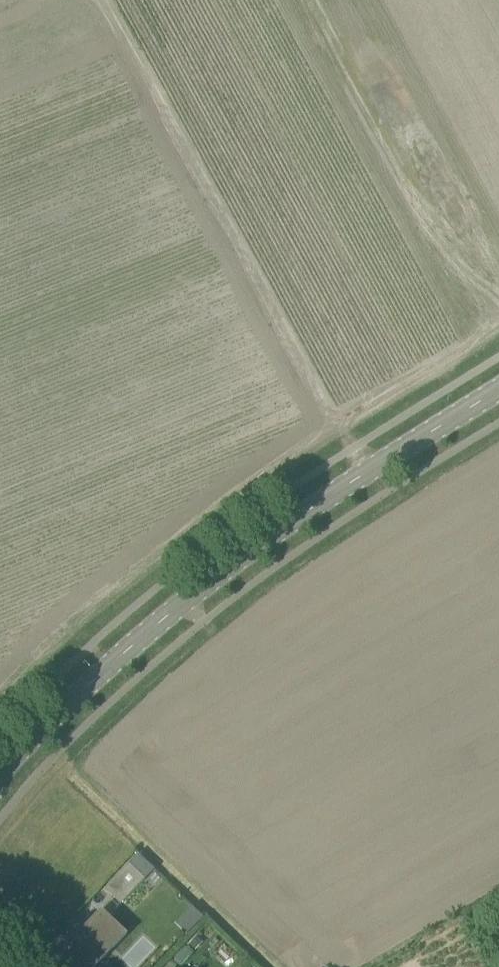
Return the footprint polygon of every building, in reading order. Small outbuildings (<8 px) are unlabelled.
[(104,889),(105,890),(108,887),(123,902),(145,879),(130,864),(131,863),(130,862),(104,889)] [(100,911),(47,966),(48,966),(49,966),(92,966),(101,957),(104,960),(127,935),(100,911)] [(196,950),(203,942),(196,936),(189,944),(196,950)]
